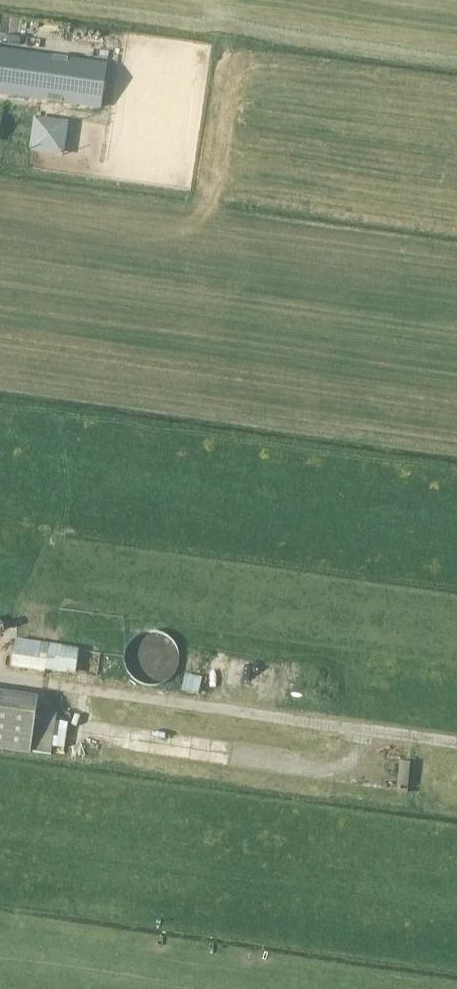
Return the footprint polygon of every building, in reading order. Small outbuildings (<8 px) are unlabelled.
[(0,51),(0,93),(48,100),(48,101),(61,103),(61,102),(100,107),(106,65),(67,60),(67,59),(54,57),(53,58),(0,51)] [(16,639),(11,668),(45,673),(49,644),(37,643),(16,639)] [(30,753),(30,752),(37,708),(37,705),(0,700),(0,749),(30,753)] [(37,708),(30,752),(51,755),(58,711),(37,708)]
